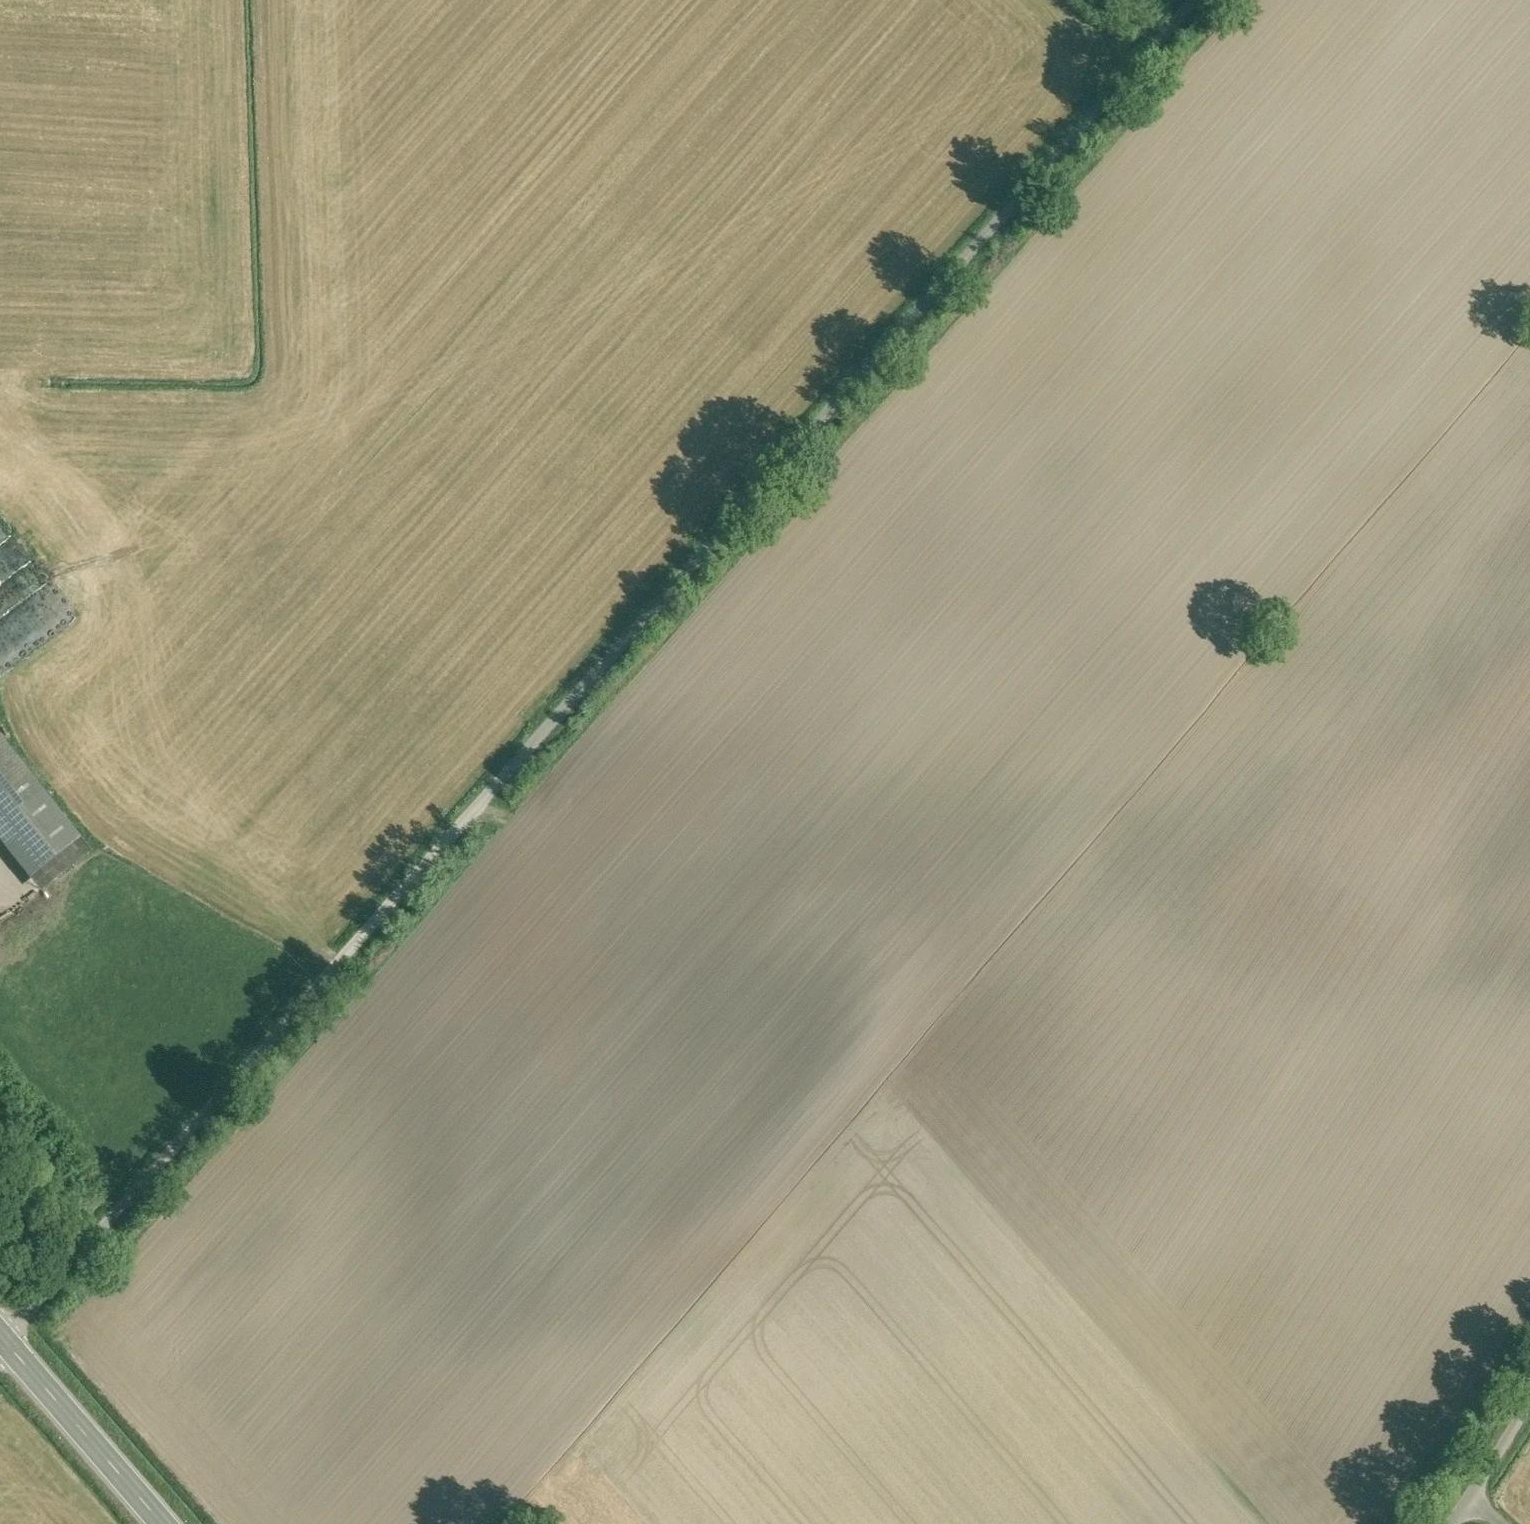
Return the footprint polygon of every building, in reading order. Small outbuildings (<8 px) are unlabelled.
[(38,882),(90,839),(0,729),(0,835),(38,882)]
